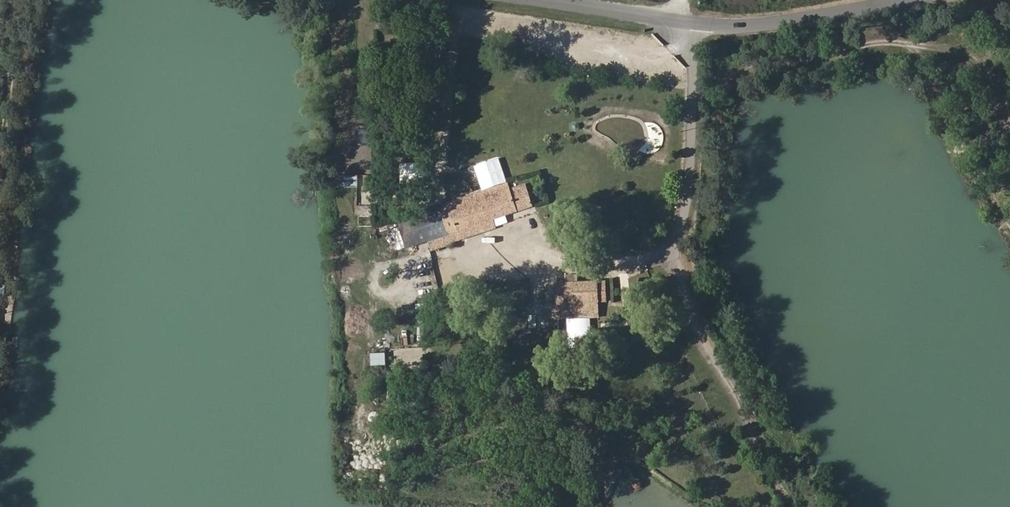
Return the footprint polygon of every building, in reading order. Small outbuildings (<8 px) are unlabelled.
[(562,130),(562,121),(547,121),(547,130),(562,130)] [(547,131),(548,139),(563,137),(563,130),(547,131)] [(398,163),(399,179),(412,179),(412,162),(398,163)] [(357,186),(357,174),(340,173),(340,186),(357,186)] [(522,183),(520,178),(510,181),(512,188),(522,185),(522,183)] [(450,201),(441,204),(449,230),(451,239),(485,228),(483,222),(495,219),(534,206),(526,181),(522,183),(522,185),(512,188),(510,181),(450,200),(450,201)] [(355,214),(373,214),(373,185),(355,185),(355,214)] [(429,236),(449,230),(441,204),(398,217),(406,244),(429,236)] [(485,228),(497,225),(495,219),(483,222),(485,228)] [(451,239),(449,230),(429,236),(433,249),(453,243),(451,239)] [(435,263),(439,279),(447,278),(443,261),(435,263)] [(610,301),(608,280),(598,281),(600,302),(610,301)] [(562,322),(602,319),(600,302),(598,281),(580,282),(570,283),(560,283),(562,322)] [(548,323),(562,322),(561,303),(547,304),(548,323)] [(413,346),(391,345),(390,362),(412,363),(413,346)] [(384,352),(368,351),(368,364),(384,365),(384,352)] [(604,361),(605,369),(615,368),(615,360),(604,361)] [(637,478),(630,484),(634,490),(641,484),(637,478)]
